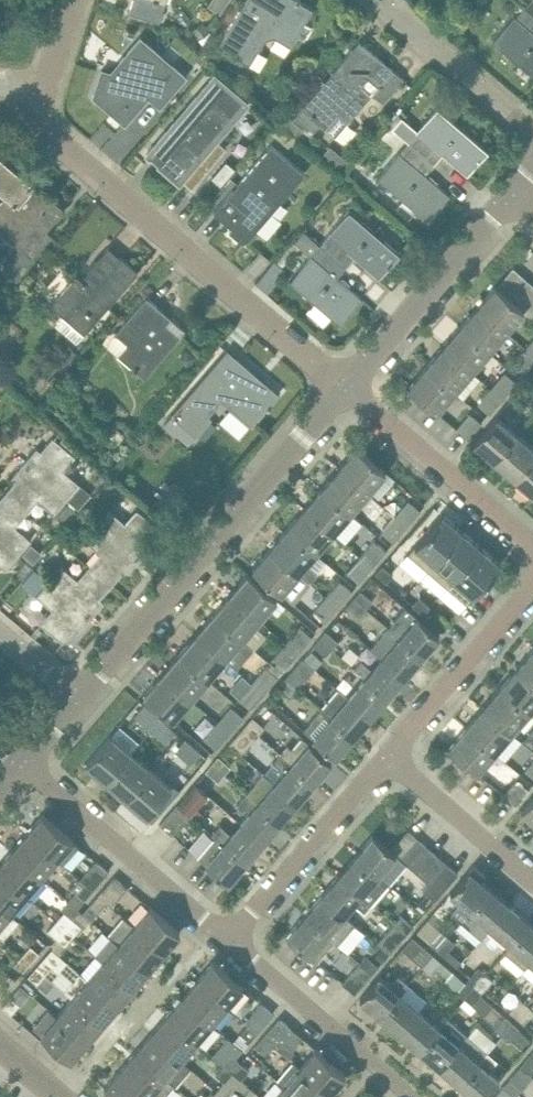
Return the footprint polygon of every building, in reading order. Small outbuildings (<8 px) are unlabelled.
[(228,1),(227,0),(210,0),(207,4),(220,13),(228,1)] [(218,46),(249,64),(265,38),(273,36),(290,46),(296,36),(303,41),(312,26),(304,22),(313,9),(299,0),(245,0),(218,46)] [(524,6),(532,14),(532,0),(528,0),(524,6)] [(524,6),(494,40),(532,74),(532,14),(524,6)] [(100,69),(92,95),(125,122),(144,100),(148,95),(160,105),(184,76),(172,66),(140,38),(132,47),(111,73),(100,69)] [(383,102),(403,79),(359,41),(293,117),(292,118),(308,132),(310,134),(320,123),(326,128),(339,113),(348,122),(373,93),(383,102)] [(194,75),(202,66),(196,61),(188,70),(194,75)] [(192,188),(226,148),(216,140),(247,103),(214,75),(146,154),(180,183),(182,180),(192,188)] [(392,128),(407,141),(433,164),(442,154),(467,175),(488,150),(437,107),(417,130),(401,117),(392,128)] [(283,109),(275,117),(278,120),(298,137),(301,140),(308,132),(292,118),(293,117),(283,109)] [(278,120),(269,130),(289,147),(298,137),(278,120)] [(425,174),(433,164),(407,141),(377,176),(382,180),(388,185),(428,220),(449,195),(425,174)] [(274,209),(304,174),(271,145),(213,212),(232,227),(229,231),(242,242),(245,239),(247,240),(260,226),(267,232),(282,215),(274,209)] [(340,153),(331,163),(341,172),(349,161),(340,153)] [(0,201),(0,228),(4,231),(3,229),(8,223),(27,240),(4,265),(18,277),(35,257),(33,255),(51,234),(46,230),(64,209),(34,183),(33,184),(0,156),(0,191),(5,196),(0,201)] [(213,178),(222,185),(236,168),(227,161),(213,178)] [(382,180),(377,186),(383,191),(388,185),(382,180)] [(349,210),(319,244),(345,267),(354,256),(379,278),(399,253),(349,210)] [(345,267),(319,244),(303,230),(293,241),(310,255),(289,279),(340,322),(361,298),(336,277),(345,267)] [(51,305),(84,333),(137,272),(108,247),(81,278),(75,273),(71,278),(72,280),(51,305)] [(267,287),(278,264),(269,259),(258,283),(267,287)] [(524,277),(513,267),(497,286),(508,296),(524,277)] [(524,277),(508,296),(518,305),(532,288),(532,285),(524,277)] [(525,310),(518,305),(508,296),(497,286),(495,285),(477,306),(506,331),(524,311),(525,310)] [(524,311),(528,314),(532,309),(532,288),(518,305),(525,310),(524,311)] [(170,317),(146,297),(116,332),(128,342),(118,354),(144,376),(180,335),(165,323),(170,317)] [(506,331),(477,306),(459,326),(489,351),(506,331)] [(489,351),(459,326),(442,346),(471,371),(489,351)] [(525,347),(532,354),(532,338),(525,347)] [(471,371),(442,346),(425,366),(454,391),(471,371)] [(525,347),(511,363),(523,373),(532,362),(532,354),(525,347)] [(182,354),(182,361),(188,366),(196,356),(186,348),(182,354)] [(171,415),(163,424),(176,434),(184,425),(196,436),(211,417),(208,415),(221,399),(252,425),(267,408),(268,409),(270,406),(269,405),(279,394),(227,349),(171,415)] [(454,391),(425,366),(407,386),(436,412),(454,391)] [(504,372),(490,388),(502,398),(516,382),(504,372)] [(530,384),(521,394),(532,404),(532,387),(530,384)] [(502,398),(490,388),(477,403),(489,413),(502,398)] [(469,412),(456,428),(468,438),(482,423),(469,412)] [(494,460),(517,434),(496,416),(473,443),(494,460)] [(532,455),(532,448),(517,434),(494,460),(514,478),(532,455)] [(36,447),(24,462),(66,498),(79,483),(63,469),(75,455),(52,436),(40,450),(36,447)] [(357,446),(339,467),(368,492),(386,471),(357,446)] [(514,478),(532,494),(532,455),(514,478)] [(54,513),(66,498),(24,462),(11,476),(15,480),(4,493),(27,512),(38,499),(54,513)] [(351,512),(368,492),(339,467),(322,487),(351,512)] [(333,532),(351,512),(322,487),(304,507),(333,532)] [(18,554),(31,540),(15,526),(27,512),(4,493),(0,498),(0,539),(18,554)] [(407,525),(420,510),(408,500),(395,515),(407,525)] [(304,507),(287,527),(316,552),(333,532),(304,507)] [(96,524),(139,560),(152,545),(148,542),(160,528),(137,509),(125,522),(109,509),(96,524)] [(461,529),(453,522),(453,521),(445,515),(442,513),(407,552),(427,569),(461,529)] [(393,541),(407,525),(395,515),(381,531),(393,541)] [(100,552),(88,565),(111,585),(122,572),(126,575),(139,560),(96,524),(84,539),(100,552)] [(287,527),(270,547),(299,572),(311,582),(318,573),(306,563),(316,552),(287,527)] [(446,586),(480,546),(472,538),(464,531),(464,532),(461,529),(427,569),(446,586)] [(18,554),(0,539),(0,564),(6,569),(18,554)] [(373,540),(360,555),(372,565),(385,550),(373,540)] [(480,546),(446,586),(466,603),(500,563),(491,555),(491,554),(483,547),(483,548),(480,546)] [(281,593),(299,572),(270,547),(252,568),(281,593)] [(346,571),(358,581),(372,565),(360,555),(346,571)] [(33,567),(25,560),(17,569),(18,574),(23,579),(33,567)] [(61,565),(48,580),(91,616),(104,601),(100,598),(111,585),(88,565),(77,579),(61,565)] [(393,574),(382,565),(375,573),(386,582),(393,574)] [(33,568),(26,577),(38,588),(46,579),(42,575),(33,568)] [(230,593),(259,618),(277,597),(248,572),(230,593)] [(78,631),(91,616),(48,580),(36,595),(52,609),(40,623),(62,642),(74,628),(78,631)] [(326,595),(338,605),(351,590),(339,580),(326,595)] [(372,601),(360,590),(353,598),(366,608),(372,601)] [(213,613),(241,638),(259,618),(230,593),(213,613)] [(312,611),(324,621),(338,605),(326,595),(312,611)] [(430,605),(419,596),(412,604),(423,613),(430,605)] [(366,608),(353,598),(347,605),(360,615),(366,608)] [(405,607),(388,628),(421,656),(439,636),(405,607)] [(196,633),(224,658),(241,638),(213,613),(196,633)] [(443,630),(449,622),(439,613),(432,621),(443,630)] [(286,641),(298,652),(311,636),(299,626),(286,641)] [(382,657),(404,676),(421,656),(388,628),(371,648),(382,657)] [(338,641),(325,630),(319,638),(332,648),(338,641)] [(178,654),(207,678),(224,658),(196,633),(178,654)] [(332,648),(319,638),(313,645),(325,655),(332,648)] [(272,657),(284,668),(298,652),(286,641),(272,657)] [(517,666),(532,680),(532,648),(517,666)] [(161,674),(190,698),(207,678),(178,654),(161,674)] [(354,668),(364,677),(387,696),(404,676),(382,657),(372,669),(361,659),(354,668)] [(252,682),(264,692),(277,676),(265,666),(252,682)] [(529,712),(532,707),(532,680),(517,666),(500,686),(529,712)] [(291,670),(285,678),(297,688),(304,681),(291,670)] [(143,695),(172,719),(190,698),(161,674),(143,695)] [(370,716),(387,696),(364,677),(347,697),(370,716)] [(297,688),(285,678),(278,684),(291,695),(297,688)] [(238,698),(250,708),(264,692),(252,682),(238,698)] [(482,706),(512,732),(529,712),(500,686),(482,706)] [(370,716),(347,697),(337,688),(320,708),(353,736),(370,716)] [(150,730),(160,718),(144,704),(134,716),(150,730)] [(217,722),(229,732),(243,716),(230,706),(217,722)] [(465,726),(494,752),(512,732),(482,706),(465,726)] [(353,736),(320,708),(303,729),(335,756),(353,736)] [(264,727),(252,716),(246,724),(258,734),(264,727)] [(165,743),(175,731),(160,718),(150,730),(165,743)] [(203,738),(215,748),(229,732),(217,722),(203,738)] [(258,734),(246,724),(240,730),(252,741),(258,734)] [(476,773),(477,772),(494,752),(465,726),(447,747),(476,773)] [(85,763),(106,781),(131,752),(110,734),(85,763)] [(287,745),(280,753),(314,782),(331,761),(302,736),(291,749),(287,745)] [(174,751),(190,765),(201,753),(184,739),(174,751)] [(106,781),(125,799),(151,769),(131,752),(106,781)] [(274,783),(297,802),(314,782),(280,753),(273,762),(284,771),(274,783)] [(230,767),(218,756),(211,763),(224,774),(230,767)] [(525,770),(532,777),(532,760),(525,770)] [(211,763),(205,770),(218,781),(224,774),(211,763)] [(151,769),(125,799),(146,817),(172,787),(151,769)] [(263,773),(246,793),(279,822),(297,802),(274,783),(263,773)] [(517,779),(503,795),(515,805),(529,789),(517,779)] [(194,783),(177,803),(190,814),(207,794),(194,783)] [(250,811),(240,823),(262,842),(279,822),(246,793),(239,801),(250,811)] [(532,821),(532,794),(519,809),(532,821)] [(177,803),(160,824),(172,835),(190,814),(177,803)] [(78,845),(43,814),(27,833),(56,858),(62,863),(78,845)] [(212,833),(215,836),(245,862),(262,842),(240,823),(231,833),(220,824),(212,833)] [(418,838),(407,830),(390,850),(400,858),(418,838)] [(11,851),(41,876),(56,858),(27,833),(11,851)] [(400,858),(390,850),(373,835),(355,855),(389,884),(406,863),(400,858)] [(198,856),(228,882),(245,862),(215,836),(198,856)] [(406,863),(410,867),(428,847),(418,838),(400,858),(406,863)] [(410,867),(420,876),(438,856),(428,847),(410,867)] [(25,895),(41,876),(11,851),(0,864),(0,873),(25,895)] [(355,855),(338,875),(372,904),(389,884),(355,855)] [(428,882),(430,884),(448,864),(438,856),(420,876),(428,882)] [(93,890),(109,871),(96,860),(80,879),(93,890)] [(448,864),(430,884),(441,893),(458,873),(448,864)] [(485,875),(473,865),(450,892),(461,902),(451,913),(461,922),(490,888),(481,880),(485,875)] [(10,913),(25,895),(0,873),(0,904),(10,913)] [(372,904),(338,875),(321,895),(343,914),(353,903),(364,912),(372,904)] [(98,894),(107,902),(111,906),(127,887),(114,876),(98,894)] [(76,892),(84,899),(93,890),(80,879),(84,882),(76,892)] [(441,893),(430,884),(428,882),(422,889),(434,900),(441,893)] [(481,939),(490,927),(510,905),(490,888),(461,922),(481,939)] [(99,911),(107,902),(98,894),(90,903),(99,911)] [(321,895),(304,915),(327,934),(334,941),(338,944),(354,924),(343,914),(321,895)] [(0,904),(0,936),(3,938),(18,920),(10,913),(0,904)] [(510,905),(490,927),(510,944),(530,922),(510,905)] [(180,932),(150,907),(134,925),(164,951),(180,932)] [(56,921),(64,928),(73,918),(64,911),(56,921)] [(334,941),(327,934),(304,915),(287,935),(317,961),(334,941)] [(108,934),(111,937),(148,969),(164,951),(134,925),(124,916),(108,934)] [(400,916),(394,923),(406,933),(412,926),(400,916)] [(73,918),(64,928),(73,935),(81,926),(73,918)] [(48,930),(56,937),(64,928),(56,921),(48,930)] [(524,968),(532,958),(532,925),(530,922),(510,944),(504,951),(524,968)] [(406,933),(394,923),(377,943),(389,953),(406,933)] [(56,937),(58,939),(65,945),(73,935),(64,928),(56,937)] [(440,930),(430,943),(437,949),(448,937),(440,930)] [(412,936),(402,949),(422,967),(433,954),(412,936)] [(111,937),(96,955),(103,961),(133,987),(148,969),(111,937)] [(448,937),(437,949),(457,966),(462,961),(449,951),(456,944),(448,937)] [(30,945),(22,955),(31,962),(39,952),(30,945)] [(51,948),(36,966),(45,974),(60,956),(51,948)] [(429,973),(440,960),(433,954),(422,967),(429,973)] [(14,964),(22,971),(23,972),(31,962),(22,955),(14,964)] [(366,955),(360,963),(372,973),(378,966),(366,955)] [(521,971),(532,981),(532,958),(524,968),(521,971)] [(103,961),(88,980),(117,1005),(133,987),(103,961)] [(213,961),(197,980),(227,1005),(243,986),(213,961)] [(360,963),(342,983),(355,994),(372,973),(360,963)] [(45,974),(36,966),(28,976),(37,984),(45,974)] [(478,967),(467,980),(475,986),(485,973),(478,967)] [(88,980),(80,973),(64,991),(72,998),(102,1023),(117,1005),(88,980)] [(359,998),(380,1016),(399,993),(408,983),(396,973),(387,983),(379,976),(359,998)] [(485,973),(475,986),(482,992),(493,980),(485,973)] [(197,980),(182,998),(211,1023),(227,1005),(197,980)] [(467,980),(457,992),(464,998),(475,986),(467,980)] [(471,1004),(482,992),(475,986),(464,998),(471,1004)] [(419,1010),(399,993),(380,1016),(400,1033),(419,1010)] [(2,1006),(11,1014),(19,1004),(10,996),(2,1006)] [(72,998),(57,1016),(86,1041),(102,1023),(72,998)] [(196,1041),(211,1023),(182,998),(166,1016),(196,1041)] [(520,999),(509,1011),(517,1018),(527,1005),(520,999)] [(258,1032),(274,1013),(261,1002),(245,1021),(258,1032)] [(517,1018),(524,1024),(532,1013),(532,1010),(527,1005),(517,1018)] [(41,1034),(70,1060),(86,1041),(57,1016),(49,1009),(34,1027),(41,1034)] [(400,1033),(420,1050),(439,1027),(419,1010),(400,1033)] [(166,1016),(151,1034),(180,1059),(196,1041),(166,1016)] [(502,1035),(512,1023),(505,1016),(494,1029),(502,1035)] [(276,1047),(292,1028),(279,1017),(263,1036),(276,1047)] [(439,1027),(420,1050),(440,1067),(468,1034),(448,1017),(439,1027)] [(258,1032),(245,1021),(249,1024),(241,1034),(250,1041),(258,1032)] [(509,1041),(520,1029),(512,1023),(502,1035),(509,1041)] [(174,1085),(190,1067),(180,1059),(151,1034),(135,1052),(174,1085)] [(440,1067),(460,1084),(488,1051),(468,1034),(440,1067)] [(276,1047),(263,1036),(255,1046),(264,1053),(272,1044),(276,1047)] [(300,1067),(329,1093),(345,1074),(316,1049),(300,1067)] [(460,1084),(474,1096),(484,1096),(499,1079),(488,1070),(497,1059),(488,1051),(460,1084)] [(149,1095),(151,1096),(163,1096),(174,1085),(135,1052),(120,1070),(149,1095)] [(232,1055),(224,1065),(232,1073),(241,1080),(249,1070),(232,1055)] [(215,1074),(224,1082),(232,1073),(224,1065),(215,1074)] [(509,1079),(503,1086),(515,1096),(532,1076),(520,1066),(509,1079)] [(298,1096),(326,1096),(329,1093),(300,1067),(284,1085),(298,1096)] [(149,1095),(120,1070),(104,1088),(114,1096),(148,1096),(149,1095)] [(284,1085),(274,1096),(298,1096),(284,1085)] [(503,1086),(493,1096),(514,1096),(515,1096),(503,1086)]
